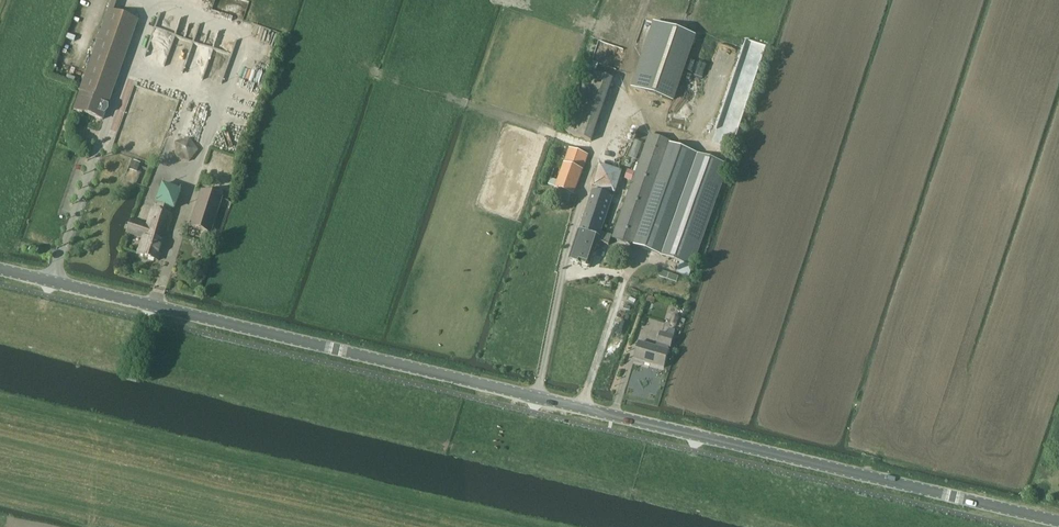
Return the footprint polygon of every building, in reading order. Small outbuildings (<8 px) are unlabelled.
[(134,21),(110,13),(82,91),(81,90),(74,110),(102,120),(109,101),(107,100),(134,21)] [(653,21),(631,87),(674,102),(697,36),(653,21)] [(591,141),(613,79),(588,70),(567,132),(591,141)] [(729,144),(738,106),(722,102),(713,140),(729,144)] [(634,245),(671,141),(650,134),(613,237),(634,245)] [(189,160),(198,149),(189,137),(176,142),(175,156),(189,160)] [(574,195),(588,155),(570,148),(553,196),(569,201),(572,194),(574,195)] [(693,265),(729,164),(693,152),(657,253),(693,265)] [(134,159),(131,167),(138,170),(142,162),(134,159)] [(594,184),(617,191),(624,169),(602,162),(594,184)] [(162,185),(156,203),(174,209),(180,191),(162,185)] [(210,232),(223,193),(203,186),(190,226),(210,232)] [(609,244),(612,235),(602,232),(613,197),(593,191),(580,230),(570,261),(582,265),(582,264),(590,266),(599,240),(609,244)] [(141,203),(138,212),(145,214),(147,205),(141,203)] [(158,260),(173,215),(152,209),(147,225),(132,221),(128,233),(143,238),(138,254),(158,260)] [(669,327),(667,334),(661,332),(658,343),(657,343),(656,346),(640,342),(635,358),(664,367),(669,350),(668,350),(669,346),(671,346),(676,329),(669,327)]
